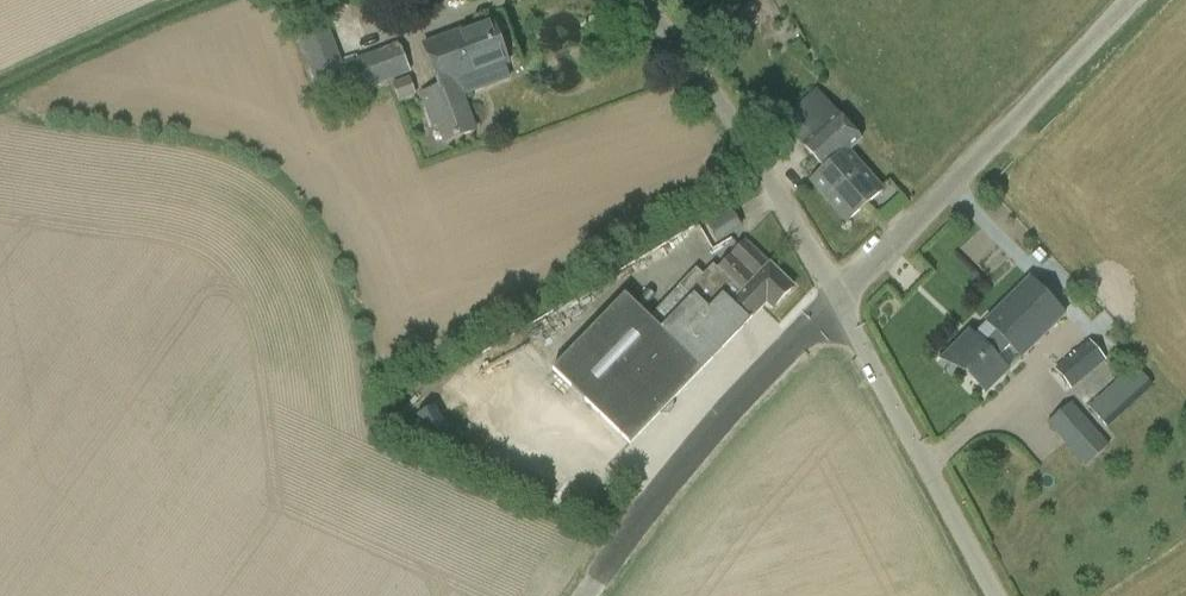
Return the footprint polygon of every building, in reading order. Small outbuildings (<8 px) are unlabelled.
[(439,88),(422,94),(423,97),(434,126),(438,124),(445,142),(475,131),(457,82),(509,63),(492,19),(423,45),(439,88)] [(399,45),(343,66),(329,29),(299,41),(323,103),(339,97),(357,91),(389,79),(409,72),(399,45)] [(872,179),(849,153),(863,141),(816,88),(779,120),(826,171),(813,182),(846,220),(888,184),(878,174),(872,179)] [(733,212),(709,226),(718,243),(742,228),(733,212)] [(752,317),(753,318),(766,304),(773,309),(794,287),(769,263),(771,262),(745,239),(717,268),(713,265),(703,275),(696,268),(648,318),(624,296),(553,370),(630,446),(751,321),(749,320),(752,317)] [(973,332),(968,328),(947,350),(987,390),(1004,372),(993,361),(1009,345),(1020,356),(1064,312),(1029,277),(973,332)] [(1054,369),(1072,389),(1112,355),(1104,346),(1099,350),(1089,339),(1054,369)] [(1088,405),(1106,426),(1152,385),(1133,364),(1088,405)] [(1098,434),(1070,403),(1046,423),(1065,444),(1085,467),(1108,446),(1098,434)] [(437,406),(416,417),(433,448),(454,436),(437,406)]
